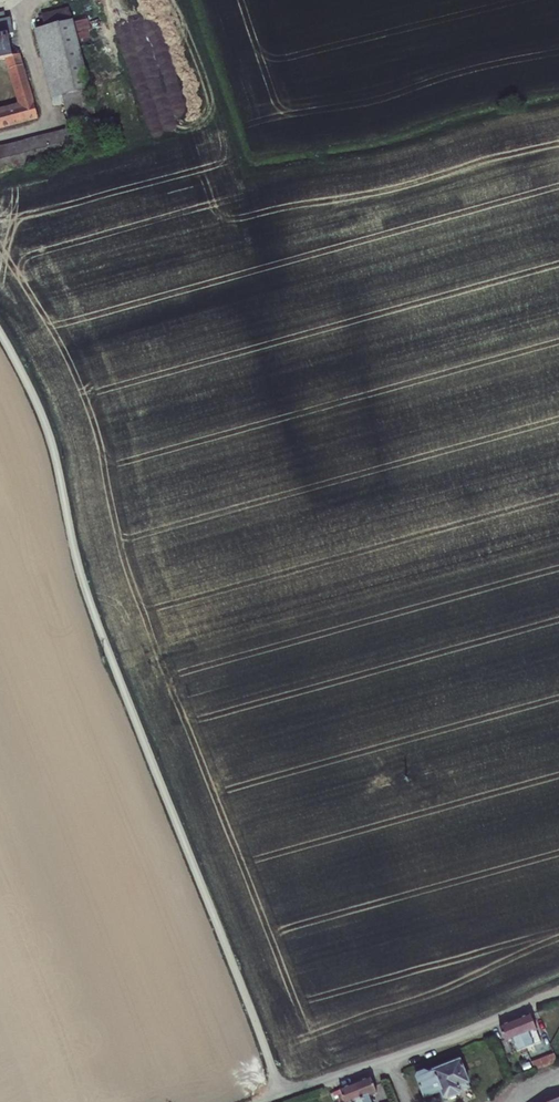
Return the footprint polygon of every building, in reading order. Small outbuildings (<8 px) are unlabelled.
[(41,30),(59,25),(55,14),(38,19),(41,30)] [(57,95),(79,90),(63,24),(59,25),(41,30),(29,34),(46,98),(57,95)] [(16,47),(11,32),(8,34),(0,36),(0,45),(2,51),(16,47)] [(32,101),(16,47),(2,51),(13,86),(0,90),(0,110),(32,101)] [(60,105),(82,100),(79,90),(57,95),(60,105)] [(76,154),(71,129),(0,144),(0,171),(76,154)] [(541,1042),(530,1015),(499,1027),(505,1043),(513,1040),(518,1051),(526,1047),(529,1055),(536,1051),(533,1044),(541,1042)] [(558,1062),(554,1053),(531,1063),(535,1071),(558,1062)] [(417,1074),(416,1078),(423,1099),(440,1093),(443,1099),(447,1101),(461,1095),(463,1091),(461,1088),(470,1084),(461,1059),(428,1071),(425,1070),(417,1074)] [(332,1092),(336,1101),(372,1101),(369,1096),(377,1093),(370,1077),(332,1092)]
